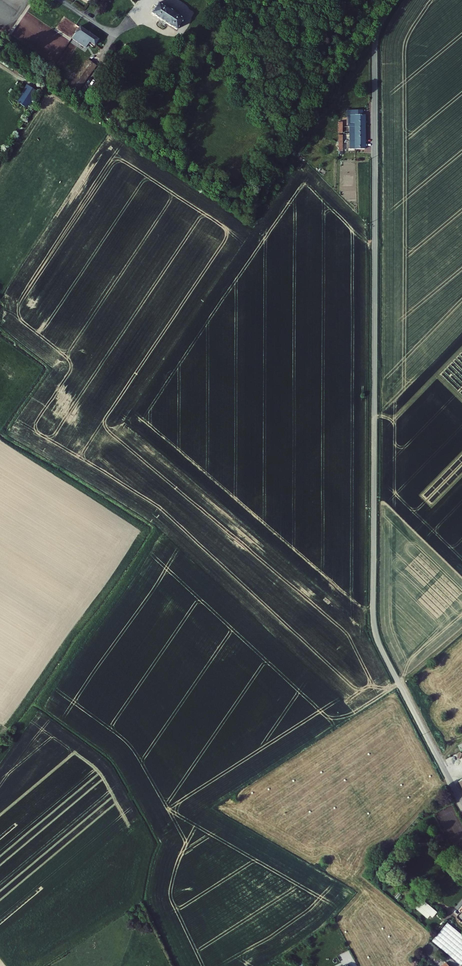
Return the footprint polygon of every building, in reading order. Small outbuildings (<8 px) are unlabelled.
[(162,0),(161,0),(155,10),(160,14),(159,15),(165,18),(163,20),(168,23),(169,21),(174,24),(175,22),(180,26),(186,15),(181,12),(181,11),(177,8),(178,7),(174,4),(173,6),(167,2),(167,3),(162,0)] [(101,35),(83,23),(76,34),(89,43),(92,38),(97,41),(98,40),(100,41),(102,38),(100,37),(101,35)] [(78,91),(85,78),(76,73),(68,86),(78,91)] [(369,124),(358,124),(359,159),(369,159),(369,124)] [(450,753),(461,775),(461,746),(450,753)] [(432,918),(437,912),(423,899),(415,908),(428,919),(430,916),(432,918)] [(441,938),(454,949),(461,942),(461,943),(461,929),(456,923),(441,938)] [(439,940),(455,955),(457,952),(454,949),(441,938),(439,940)] [(461,961),(461,943),(461,942),(454,949),(457,952),(455,955),(461,961)]
